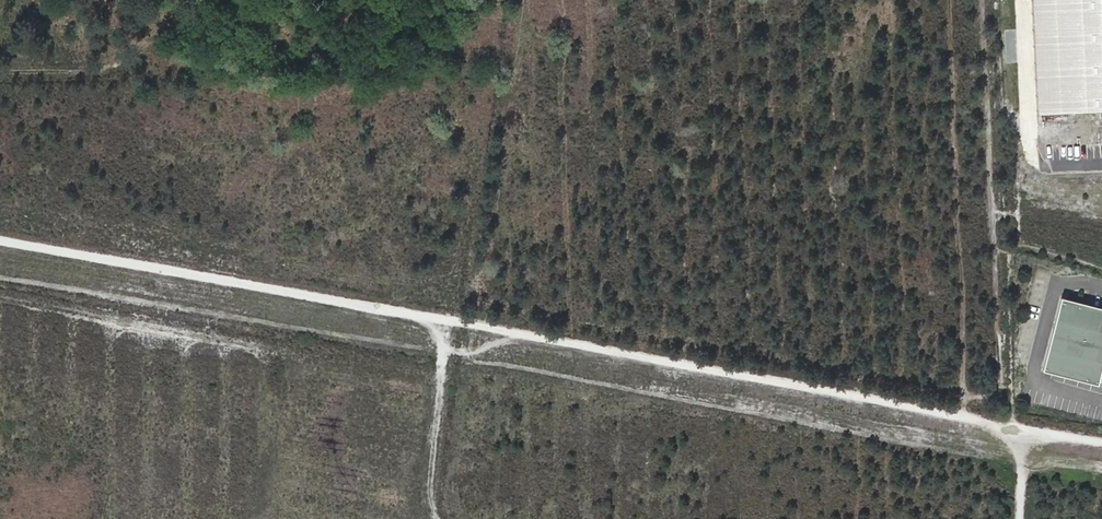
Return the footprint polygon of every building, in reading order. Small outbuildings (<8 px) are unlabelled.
[(1036,116),(1101,110),(1101,0),(1032,0),(1036,116)] [(1061,297),(1042,370),(1097,384),(1101,366),(1101,308),(1061,297)]
